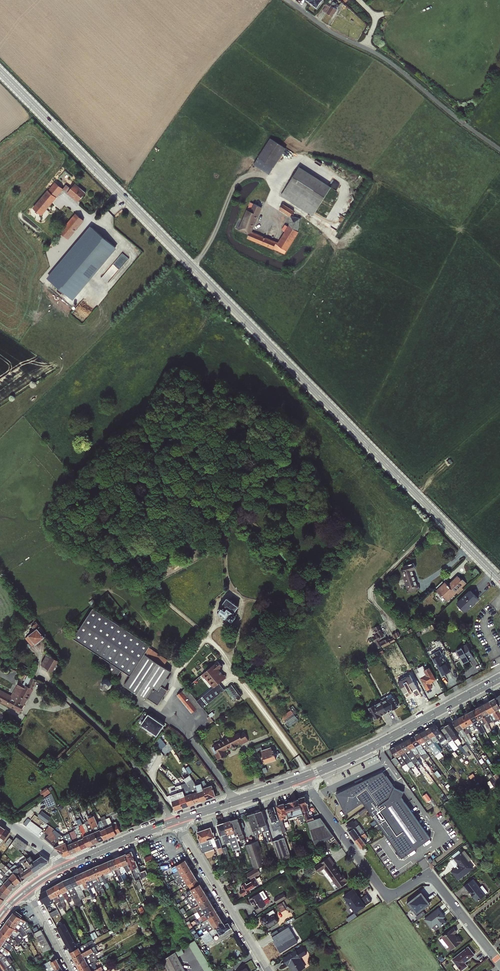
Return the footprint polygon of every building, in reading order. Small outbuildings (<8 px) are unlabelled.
[(304,2),(309,5),(310,4),(312,6),(317,10),(320,5),(320,4),(321,2),(322,3),(324,0),(306,0),(304,2)] [(323,11),(332,17),(339,6),(336,4),(337,3),(333,0),(327,0),(324,5),(326,6),(323,11)] [(270,138),(253,165),(269,175),(286,149),(270,138)] [(299,167),(281,196),(312,216),(331,187),(299,167)] [(331,186),(336,189),(340,183),(335,179),(331,186)] [(55,182),(33,208),(41,215),(63,190),(78,202),(86,193),(75,184),(71,188),(66,185),(63,188),(55,182)] [(248,209),(238,230),(248,235),(247,238),(284,254),(286,251),(287,251),(298,232),(299,229),(300,218),(291,216),(294,211),(283,204),(279,210),(289,216),(288,225),(288,226),(285,225),(282,230),(285,231),(278,242),(252,231),(262,208),(250,202),(248,206),(248,209)] [(75,213),(59,232),(68,240),(75,232),(74,231),(75,230),(76,231),(84,221),(75,213)] [(117,248),(90,226),(47,278),(73,300),(117,248)] [(74,496),(68,500),(71,504),(77,499),(74,496)] [(414,563),(403,566),(404,569),(401,570),(408,593),(420,589),(418,583),(417,584),(413,570),(416,569),(415,567),(416,567),(415,564),(414,564),(414,563)] [(445,582),(436,590),(447,602),(457,593),(458,594),(462,590),(463,590),(464,590),(462,587),(466,583),(462,579),(462,580),(457,576),(456,575),(453,578),(454,579),(448,585),(445,582)] [(470,591),(457,604),(458,605),(457,606),(462,611),(463,611),(465,612),(470,608),(475,604),(473,603),(478,599),(470,591)] [(227,598),(218,611),(218,612),(221,614),(221,615),(227,619),(228,618),(232,621),(237,616),(236,615),(237,614),(236,612),(235,611),(239,606),(227,598)] [(131,675),(150,645),(94,608),(74,638),(101,656),(96,662),(117,676),(122,669),(131,675)] [(36,621),(34,623),(35,624),(32,627),(35,630),(25,638),(32,647),(36,644),(37,645),(44,639),(43,638),(46,635),(36,621)] [(373,637),(378,647),(381,646),(382,648),(395,640),(394,639),(400,636),(398,631),(392,635),(393,637),(390,639),(389,637),(380,642),(379,641),(381,640),(380,638),(384,636),(378,625),(374,628),(377,634),(376,635),(376,634),(375,635),(375,636),(373,637)] [(466,644),(456,650),(457,651),(460,656),(464,663),(469,660),(473,657),(466,644)] [(145,654),(163,666),(168,660),(149,648),(145,654)] [(440,650),(431,655),(443,675),(450,671),(441,654),(442,653),(440,650)] [(59,660),(47,654),(41,665),(55,673),(59,667),(57,665),(59,660)] [(147,697),(158,705),(168,690),(161,685),(162,684),(167,677),(171,671),(163,666),(145,654),(124,685),(146,699),(147,697)] [(213,688),(197,701),(201,705),(203,708),(225,690),(219,683),(226,678),(226,677),(226,676),(226,675),(225,675),(224,675),(223,675),(219,669),(220,669),(222,667),(217,661),(202,674),(213,688)] [(423,665),(417,668),(419,672),(417,673),(427,690),(432,687),(430,684),(432,683),(431,682),(435,679),(429,668),(425,670),(423,668),(424,667),(423,665)] [(24,683),(22,682),(25,675),(23,674),(19,681),(17,686),(16,686),(11,695),(0,689),(0,702),(20,712),(28,699),(30,697),(31,694),(34,689),(33,689),(23,684),(24,683)] [(410,674),(397,681),(406,697),(411,694),(410,692),(412,691),(415,696),(420,693),(410,674)] [(37,680),(27,676),(24,683),(23,684),(33,689),(37,680)] [(231,685),(225,689),(233,700),(239,696),(231,685)] [(191,713),(201,705),(197,701),(186,688),(177,695),(191,713)] [(391,693),(380,699),(381,701),(387,712),(398,706),(391,693)] [(495,697),(489,700),(498,716),(496,719),(498,721),(499,719),(499,707),(495,697)] [(498,716),(489,700),(484,703),(491,718),(493,721),(496,719),(498,716)] [(374,719),(387,712),(381,701),(368,708),(374,719)] [(491,718),(484,703),(479,706),(491,729),(494,735),(496,734),(493,728),(489,719),(491,718)] [(291,710),(282,716),(289,726),(298,720),(295,715),(298,713),(293,706),(289,708),(291,710)] [(491,729),(479,706),(473,709),(482,725),(485,724),(488,731),(491,729)] [(482,725),(473,709),(468,712),(480,734),(486,732),(482,725)] [(140,725),(148,714),(144,711),(137,723),(140,725)] [(480,734),(468,712),(463,715),(471,731),(473,734),(475,732),(478,736),(480,734)] [(140,725),(157,736),(165,724),(148,714),(140,725)] [(471,731),(463,715),(458,718),(469,738),(471,737),(469,733),(471,731)] [(469,738),(458,718),(452,721),(461,737),(464,736),(470,745),(472,743),(469,738)] [(456,733),(449,723),(444,726),(466,757),(469,754),(468,752),(468,750),(470,749),(466,744),(462,746),(461,744),(458,738),(455,733),(456,733)] [(430,727),(438,741),(440,743),(445,738),(435,724),(430,727)] [(425,730),(440,752),(442,750),(436,742),(438,741),(430,727),(425,730)] [(440,752),(425,730),(420,732),(428,746),(437,758),(443,755),(440,752)] [(248,741),(244,732),(240,734),(239,732),(229,737),(229,736),(225,738),(224,739),(222,740),(222,741),(214,745),(214,746),(211,747),(218,760),(227,755),(225,751),(232,747),(232,749),(234,749),(236,747),(236,746),(236,745),(239,743),(241,745),(248,741)] [(428,746),(420,732),(415,735),(424,748),(428,746)] [(424,748),(415,735),(410,738),(421,756),(423,758),(425,757),(423,754),(427,753),(424,748)] [(160,737),(155,745),(159,750),(166,744),(160,737)] [(421,756),(410,738),(404,741),(417,759),(421,756)] [(417,759),(404,741),(400,743),(411,761),(412,761),(417,759)] [(411,761),(400,743),(394,746),(407,764),(411,761)] [(407,764),(394,746),(390,749),(395,756),(391,759),(396,765),(400,763),(405,771),(410,768),(407,764)] [(271,747),(261,750),(266,763),(276,759),(273,750),(272,750),(271,747)] [(158,754),(152,751),(147,760),(152,764),(158,754)] [(348,785),(326,793),(343,816),(363,803),(386,836),(400,828),(405,825),(416,819),(379,765),(349,779),(348,785)] [(195,803),(201,801),(195,785),(194,783),(192,779),(186,783),(190,788),(195,803)] [(207,799),(216,796),(212,785),(207,787),(206,783),(205,783),(204,780),(200,781),(201,783),(207,799)] [(201,783),(195,785),(201,801),(207,799),(201,783)] [(183,790),(182,785),(175,787),(176,789),(177,792),(183,808),(189,805),(183,790)] [(47,787),(40,792),(43,797),(50,793),(50,792),(53,789),(51,786),(48,788),(47,787)] [(189,805),(195,803),(190,788),(183,790),(189,805)] [(183,808),(177,792),(171,795),(170,795),(175,810),(183,808)] [(424,795),(429,802),(432,799),(427,792),(424,795)] [(51,793),(44,798),(48,808),(56,804),(51,793)] [(288,819),(306,813),(316,846),(324,844),(326,848),(335,845),(326,815),(315,819),(313,814),(310,815),(308,809),(310,809),(306,795),(277,804),(281,819),(288,816),(288,819)] [(283,819),(279,820),(275,805),(268,807),(274,829),(282,827),(283,832),(287,831),(283,819)] [(249,813),(256,839),(263,836),(265,843),(273,840),(264,809),(249,813)] [(42,811),(38,816),(47,823),(51,817),(42,811)] [(104,839),(110,837),(101,819),(99,820),(96,813),(93,814),(104,839)] [(104,839),(93,814),(88,816),(89,820),(99,842),(104,839)] [(105,816),(100,818),(101,819),(110,837),(120,832),(115,822),(112,823),(109,817),(106,819),(105,816)] [(240,817),(217,823),(225,857),(230,856),(227,843),(231,842),(233,849),(241,847),(239,840),(245,838),(240,817)] [(94,844),(84,823),(82,824),(80,818),(76,820),(78,825),(88,846),(94,844)] [(346,826),(362,847),(367,844),(363,838),(368,835),(356,819),(346,826)] [(99,842),(89,820),(86,821),(87,822),(84,823),(94,844),(99,842)] [(78,825),(73,826),(75,831),(83,849),(88,846),(78,825)] [(63,836),(49,826),(44,832),(47,835),(44,838),(45,838),(44,838),(60,852),(64,856),(66,856),(70,854),(71,854),(63,836)] [(212,826),(197,831),(200,841),(199,842),(202,851),(215,848),(212,838),(215,837),(212,826)] [(10,832),(5,829),(0,836),(0,845),(10,832)] [(77,851),(83,849),(75,831),(69,833),(77,851)] [(77,851),(69,833),(63,836),(71,854),(77,851)] [(16,837),(12,843),(23,851),(28,845),(16,837)] [(274,840),(278,859),(290,856),(286,837),(274,840)] [(266,864),(258,840),(245,845),(253,868),(247,873),(250,878),(241,884),(243,888),(240,890),(243,895),(251,891),(251,889),(259,884),(255,876),(261,873),(257,867),(266,864)] [(125,854),(133,874),(139,889),(143,888),(140,880),(143,879),(132,851),(125,854)] [(461,852),(453,858),(458,865),(450,871),(458,880),(474,868),(461,852)] [(119,856),(126,872),(129,876),(133,874),(125,854),(119,856)] [(30,856),(26,858),(35,871),(48,862),(49,860),(42,855),(34,861),(30,856)] [(126,872),(119,856),(113,859),(124,881),(127,880),(124,873),(126,872)] [(329,856),(315,867),(319,872),(322,870),(326,877),(329,875),(338,888),(347,882),(346,881),(347,880),(343,874),(341,875),(334,864),(335,863),(329,856)] [(25,878),(35,871),(26,858),(23,860),(21,858),(17,860),(18,862),(17,864),(18,865),(17,865),(25,878)] [(108,861),(114,875),(115,877),(118,876),(121,882),(124,881),(113,859),(108,861)] [(174,873),(189,865),(186,859),(170,869),(171,872),(172,871),(174,873)] [(114,875),(108,861),(99,865),(107,880),(108,879),(107,877),(114,875)] [(16,885),(21,881),(14,872),(6,865),(6,866),(1,862),(0,864),(0,869),(16,885)] [(14,872),(21,881),(26,878),(25,878),(17,865),(15,864),(12,866),(9,863),(6,865),(14,872)] [(93,867),(101,882),(103,882),(107,889),(110,887),(107,880),(99,865),(93,867)] [(177,878),(191,869),(189,865),(174,873),(172,874),(175,879),(177,878)] [(101,882),(93,867),(87,870),(97,892),(100,890),(102,893),(105,892),(101,882)] [(12,889),(16,885),(0,869),(0,877),(12,889)] [(180,883),(194,874),(191,869),(177,878),(180,883)] [(97,892),(87,870),(80,873),(90,894),(93,899),(95,897),(94,893),(97,892)] [(90,894),(80,873),(75,875),(82,890),(84,889),(87,895),(90,894)] [(188,885),(197,879),(194,874),(180,883),(175,885),(177,888),(181,885),(183,888),(188,885)] [(69,877),(80,899),(81,899),(86,897),(82,890),(75,875),(69,877)] [(8,894),(12,889),(0,877),(0,888),(8,894)] [(63,880),(71,896),(77,907),(82,905),(80,899),(69,877),(63,880)] [(476,902),(486,894),(473,878),(463,886),(467,891),(467,890),(476,902)] [(190,889),(200,883),(197,879),(188,885),(190,889)] [(58,883),(66,899),(69,905),(71,904),(71,902),(72,901),(70,897),(71,896),(63,880),(58,883)] [(52,886),(63,907),(66,906),(63,900),(66,899),(58,883),(52,886)] [(189,898),(203,889),(200,883),(190,889),(181,895),(182,898),(186,896),(188,898),(189,898)] [(47,889),(55,904),(58,902),(61,909),(64,908),(63,907),(52,886),(47,889)] [(4,899),(8,894),(0,888),(0,896),(4,899)] [(348,922),(357,916),(355,914),(366,906),(365,905),(371,901),(366,894),(360,898),(353,888),(343,896),(354,911),(346,919),(348,922)] [(55,904),(47,889),(40,893),(40,895),(51,917),(55,915),(57,915),(60,922),(63,920),(55,904)] [(191,902),(206,893),(203,889),(189,898),(191,902)] [(249,899),(256,911),(266,905),(263,900),(267,897),(263,890),(249,899)] [(417,914),(431,903),(421,891),(407,902),(417,914)] [(192,908),(209,898),(206,893),(191,902),(189,904),(192,908)] [(277,902),(287,898),(285,893),(275,897),(277,902)] [(209,898),(192,908),(195,913),(212,904),(209,898)] [(197,918),(215,908),(212,904),(195,913),(197,918)] [(203,921),(218,913),(215,908),(197,918),(199,920),(202,919),(203,921)] [(445,917),(438,908),(424,919),(431,928),(432,927),(435,930),(439,927),(440,927),(447,922),(444,918),(445,917)] [(260,919),(264,926),(266,925),(268,928),(278,921),(274,915),(276,913),(273,909),(266,913),(267,915),(260,919)] [(24,927),(27,935),(28,936),(29,935),(29,933),(32,931),(28,922),(13,912),(9,918),(24,927)] [(218,913),(203,921),(206,926),(221,918),(218,913)] [(24,927),(9,918),(6,922),(21,932),(23,937),(27,935),(24,927)] [(209,931),(224,922),(221,918),(206,926),(209,931)] [(21,932),(6,922),(0,930),(16,941),(17,944),(23,937),(21,932)] [(66,922),(58,926),(69,950),(78,946),(66,922)] [(224,922),(209,931),(200,936),(205,944),(214,939),(212,936),(218,932),(219,935),(222,934),(231,928),(228,922),(225,924),(224,922)] [(45,951),(52,948),(39,924),(32,927),(45,951)] [(288,927),(272,936),(275,940),(273,941),(281,952),(290,947),(290,946),(297,942),(288,927)] [(457,932),(453,927),(441,937),(451,950),(463,941),(458,935),(457,936),(455,934),(457,932)] [(0,930),(0,937),(13,946),(16,941),(0,930)] [(9,951),(13,946),(0,937),(0,944),(9,951)] [(197,939),(190,943),(205,970),(214,970),(197,939)] [(70,952),(73,957),(90,948),(89,946),(93,944),(91,940),(70,952)] [(0,944),(0,952),(5,956),(9,951),(0,944)] [(73,957),(76,964),(96,954),(98,953),(97,951),(99,950),(98,946),(97,944),(90,948),(73,957)] [(302,946),(283,958),(287,965),(288,965),(292,970),(300,970),(306,967),(300,957),(307,954),(302,946)] [(460,970),(461,970),(468,966),(465,963),(475,955),(468,946),(451,959),(460,970)] [(170,970),(187,970),(178,951),(164,957),(170,970)] [(0,952),(0,966),(3,970),(15,970),(5,956),(0,952)] [(61,966),(54,953),(47,957),(49,961),(42,964),(47,970),(52,970),(61,966)] [(76,964),(79,969),(96,961),(98,960),(96,957),(97,956),(96,954),(76,964)] [(80,970),(92,970),(97,968),(95,965),(97,964),(96,961),(79,969),(80,970)]
